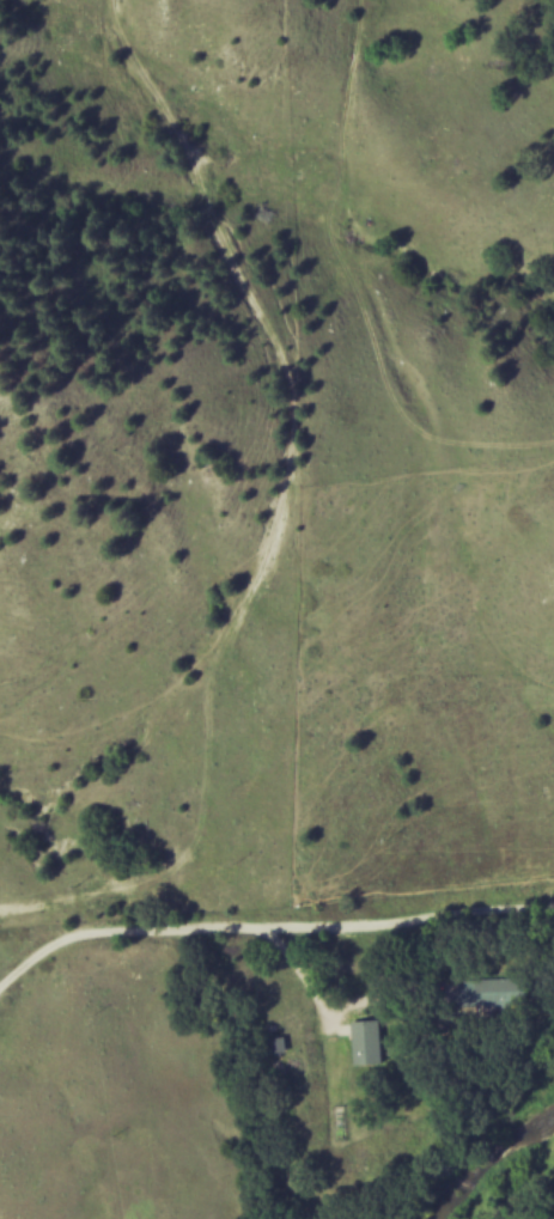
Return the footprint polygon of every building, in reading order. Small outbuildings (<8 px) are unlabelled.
[(532,1002),(532,977),(466,978),(467,1004),(532,1002)] [(388,1063),(387,1018),(359,1019),(360,1063),(388,1063)] [(293,1049),(291,1036),(276,1038),(278,1051),(293,1049)]
